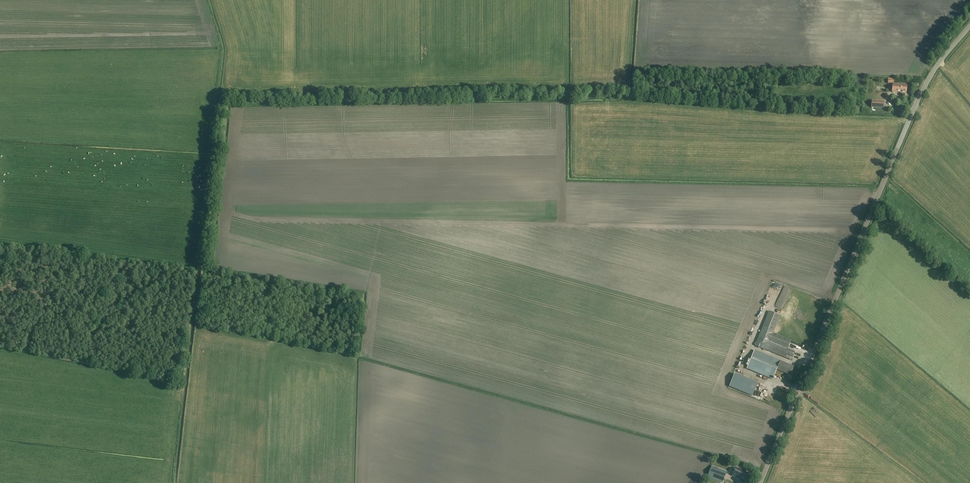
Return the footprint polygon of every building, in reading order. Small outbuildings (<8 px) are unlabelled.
[(892,84),(892,93),(901,93),(901,94),(906,94),(907,84),(901,84),(901,85),(892,84)] [(791,360),(794,352),(787,349),(791,340),(773,333),(780,316),(768,311),(754,346),(791,360)] [(790,375),(793,366),(780,361),(754,351),(747,369),(773,379),(777,370),(790,375)] [(752,395),(757,381),(734,372),(729,385),(752,395)] [(727,472),(712,466),(707,477),(722,482),(727,472)] [(745,480),(747,474),(743,472),(743,470),(735,467),(731,476),(740,479),(740,478),(745,480)]
